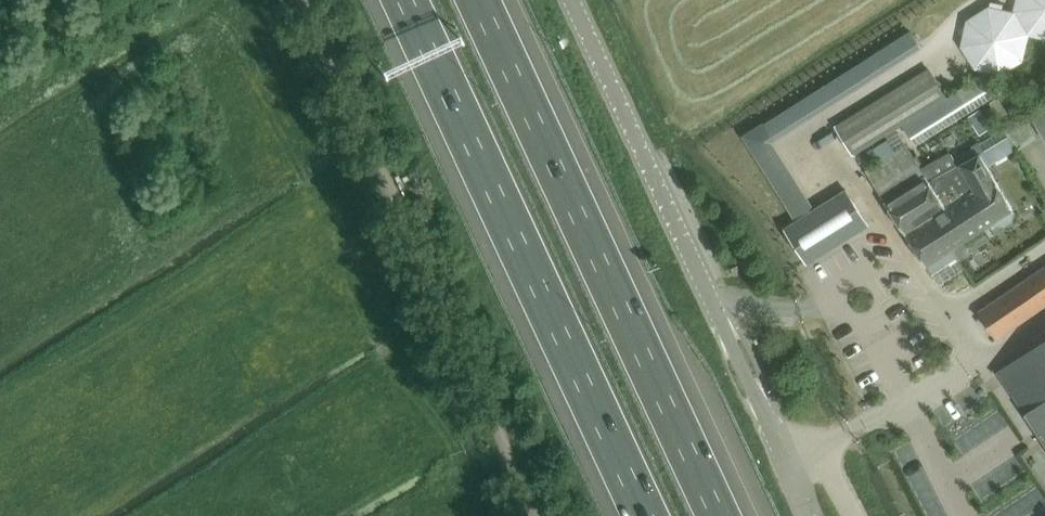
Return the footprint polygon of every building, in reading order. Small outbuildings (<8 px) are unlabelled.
[(1022,59),(1027,35),(1027,34),(1013,13),(1012,13),(1003,11),(1004,4),(991,2),(990,8),(968,22),(963,46),(977,67),(1001,72),(1022,59)] [(912,33),(769,123),(776,134),(919,44),(912,33)] [(928,70),(838,125),(855,154),(906,123),(913,134),(994,86),(986,73),(946,98),(928,70)] [(1006,93),(990,102),(999,116),(1015,107),(1006,93)] [(1031,113),(1044,137),(1044,105),(1031,113)] [(1016,109),(1001,117),(1009,131),(1024,122),(1016,109)] [(765,124),(746,137),(797,219),(785,227),(809,264),(869,227),(845,189),(817,207),(765,124)] [(984,151),(981,153),(988,165),(1017,149),(1009,136),(984,151)] [(897,138),(860,162),(874,182),(873,183),(927,267),(932,274),(957,258),(952,251),(954,250),(962,262),(971,256),(963,244),(996,223),(997,225),(1006,226),(1013,221),(1015,213),(988,165),(981,153),(984,151),(980,143),(972,148),(977,155),(959,165),(952,154),(923,170),(914,155),(913,155),(906,144),(902,146),(897,138)] [(979,311),(997,339),(1044,306),(1044,266),(979,311)] [(999,373),(1034,425),(1044,441),(1044,343),(999,373)]
